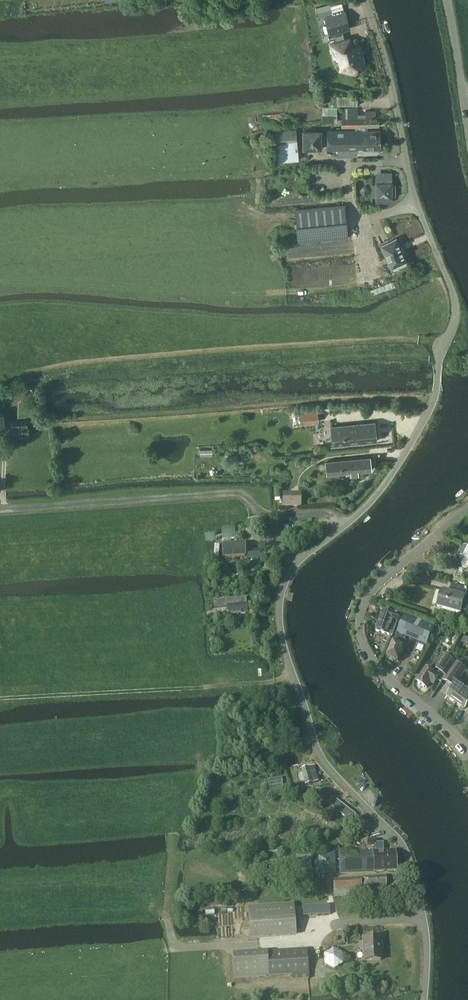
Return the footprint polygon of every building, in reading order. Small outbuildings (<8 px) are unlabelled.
[(319,17),(324,16),(333,14),(330,3),(316,7),(319,17)] [(344,12),(325,17),(329,32),(333,31),(335,40),(330,42),(337,68),(354,73),(356,64),(364,62),(359,44),(352,46),(349,37),(342,39),(339,30),(348,27),(344,12)] [(337,105),(357,105),(358,96),(337,96),(337,105)] [(322,121),(336,121),(336,107),(322,107),(322,121)] [(359,128),(367,128),(367,126),(378,126),(378,116),(374,116),(374,111),(365,111),(365,116),(358,116),(358,108),(341,108),(341,126),(359,126),(359,128)] [(303,148),(323,148),(323,128),(302,128),(303,148)] [(367,128),(359,128),(359,129),(327,129),(327,148),(337,148),(337,155),(357,155),(357,148),(379,148),(379,129),(367,129),(367,128)] [(276,144),(297,142),(296,129),(275,131),(276,144)] [(391,178),(376,178),(376,201),(391,201),(391,178)] [(298,241),(347,236),(344,204),(295,208),(298,241)] [(396,237),(381,243),(391,266),(406,259),(396,237)] [(12,394),(17,400),(26,393),(21,387),(12,394)] [(299,413),(300,424),(319,422),(318,411),(299,413)] [(11,435),(27,435),(27,421),(10,422),(11,435)] [(333,444),(377,440),(375,422),(332,426),(333,444)] [(358,470),(371,469),(370,457),(326,461),(328,473),(351,471),(352,475),(358,474),(358,470)] [(301,493),(283,493),(283,506),(301,506),(301,493)] [(301,520),(302,524),(292,525),(293,533),(303,532),(303,529),(313,528),(312,519),(301,520)] [(222,539),(236,538),(235,527),(221,528),(222,539)] [(222,545),(223,558),(245,556),(245,559),(260,557),(259,549),(245,550),(244,543),(222,545)] [(463,544),(458,554),(467,559),(467,547),(463,544)] [(437,606),(460,612),(467,588),(452,584),(450,592),(442,589),(437,606)] [(227,615),(247,613),(246,600),(241,601),(241,598),(214,600),(214,607),(226,606),(227,615)] [(376,630),(388,634),(389,634),(393,636),(398,623),(401,614),(384,609),(376,630)] [(434,627),(405,614),(387,656),(398,660),(406,642),(404,642),(406,637),(426,646),(434,627)] [(437,680),(441,682),(455,662),(451,660),(453,657),(447,652),(433,672),(426,668),(418,680),(427,687),(430,682),(434,684),(437,680)] [(456,701),(465,689),(460,685),(462,682),(460,680),(459,681),(458,680),(466,670),(456,663),(444,680),(453,686),(447,695),(456,701)] [(465,689),(456,701),(464,707),(467,702),(467,688),(466,687),(465,689)] [(314,765),(300,769),(302,773),(299,774),(298,777),(299,781),(302,783),(304,782),(305,785),(319,781),(314,765)] [(269,778),(270,789),(284,788),(282,777),(269,778)] [(356,815),(337,799),(331,806),(351,822),(356,815)] [(373,872),(397,870),(395,851),(384,851),(383,842),(375,843),(376,852),(374,852),(373,850),(340,852),(341,873),(373,872)] [(337,872),(336,852),(315,852),(315,873),(337,872)] [(312,855),(298,855),(297,871),(312,872),(312,855)] [(242,883),(254,883),(254,872),(242,873),(242,883)] [(377,887),(386,886),(385,876),(364,877),(364,887),(369,887),(369,895),(367,895),(367,903),(377,903),(377,887)] [(335,896),(362,894),(361,877),(334,879),(335,896)] [(248,907),(249,918),(250,936),(295,932),(293,903),(248,907)] [(331,903),(303,903),(303,914),(331,913),(331,903)] [(380,946),(382,946),(381,936),(363,938),(364,960),(381,959),(380,946)] [(332,968),(346,959),(337,945),(323,954),(332,968)] [(306,949),(267,952),(233,954),(234,978),(292,974),(292,979),(309,978),(306,949)]
